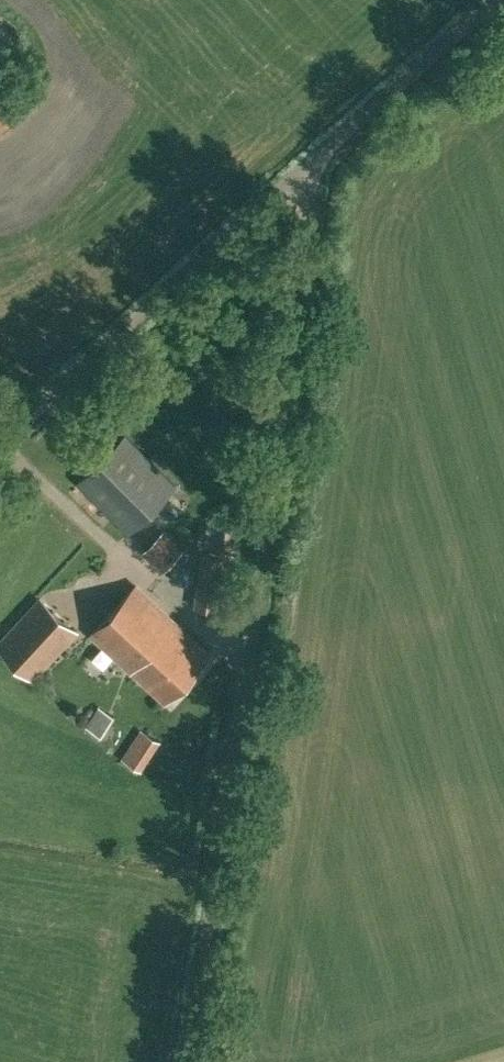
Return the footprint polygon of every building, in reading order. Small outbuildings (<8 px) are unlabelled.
[(125,432),(75,481),(126,532),(175,482),(125,432)] [(226,556),(200,553),(192,605),(218,609),(226,556)] [(165,702),(210,653),(135,584),(90,634),(165,702)] [(32,680),(75,632),(39,599),(0,643),(0,651),(32,680)] [(101,736),(114,715),(98,705),(85,725),(101,736)] [(140,727),(120,757),(141,770),(161,740),(140,727)] [(189,808),(199,809),(202,789),(192,788),(189,808)]
